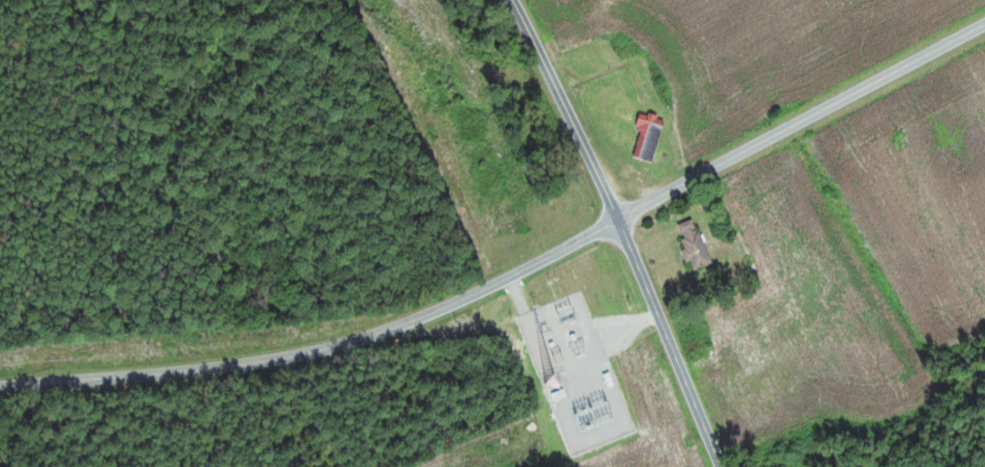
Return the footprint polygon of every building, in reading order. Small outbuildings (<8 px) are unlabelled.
[(630,107),(616,102),(612,114),(626,119),(630,107)] [(651,161),(659,116),(638,112),(630,157),(651,161)] [(707,261),(690,216),(671,223),(688,268),(707,261)]
